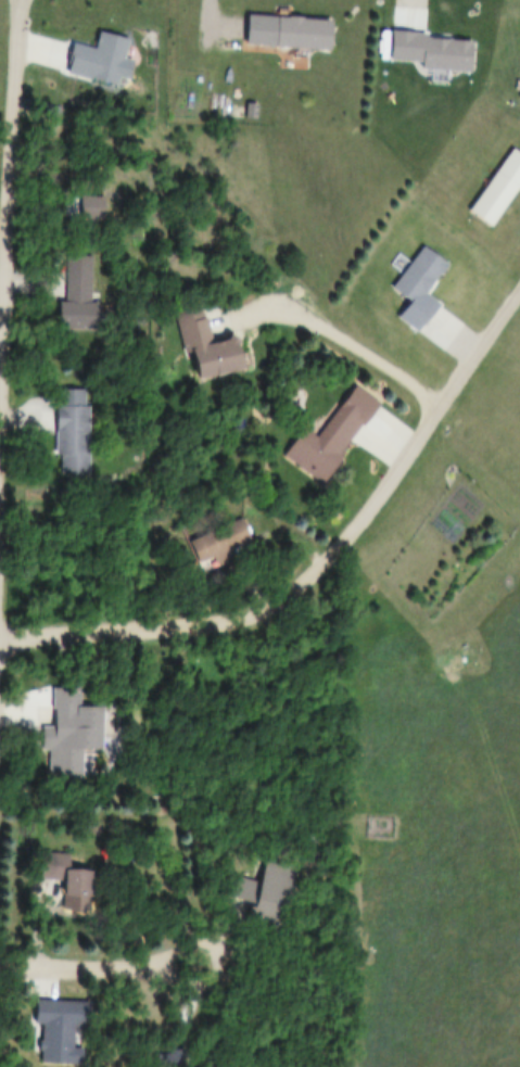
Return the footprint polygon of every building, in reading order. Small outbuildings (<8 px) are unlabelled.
[(233,10),(320,16),(318,45),(231,39),(233,10)] [(62,41),(84,46),(87,29),(121,37),(110,85),(55,72),(62,41)] [(236,100),(245,101),(245,115),(234,115),(236,100)] [(519,169),(519,160),(499,144),(454,205),(479,224),(519,169)] [(69,196),(94,196),(94,217),(69,217),(69,196)] [(407,241),(375,282),(391,295),(380,309),(403,328),(423,302),(408,290),(431,259),(407,241)] [(393,290),(411,303),(399,319),(419,334),(440,305),(427,296),(448,266),(424,248),(393,290)] [(56,253),(83,254),(80,298),(91,298),(90,327),(41,326),(42,297),(55,297),(56,253)] [(161,310),(189,301),(203,346),(218,341),(225,361),(181,376),(161,310)] [(367,402),(310,482),(268,453),(289,424),(304,435),(342,383),(367,402)] [(42,388),(42,469),(79,470),(79,389),(42,388)] [(173,538),(233,512),(242,535),(182,561),(173,538)] [(191,542),(201,565),(254,543),(244,520),(191,542)] [(45,690),(42,722),(18,721),(17,751),(36,752),(35,780),(73,783),(75,749),(87,750),(89,708),(59,706),(60,690),(45,690)] [(27,847),(76,850),(72,905),(45,903),(46,885),(25,884),(27,847)] [(93,871),(66,870),(66,856),(42,855),(42,881),(65,882),(64,913),(91,914),(93,871)] [(223,865),(213,886),(263,912),(283,872),(256,858),(246,877),(223,865)] [(252,923),(278,930),(294,869),(268,862),(252,923)] [(20,994),(78,995),(78,1022),(60,1022),(60,1046),(69,1046),(68,1062),(26,1062),(26,1024),(20,1024),(20,994)]
